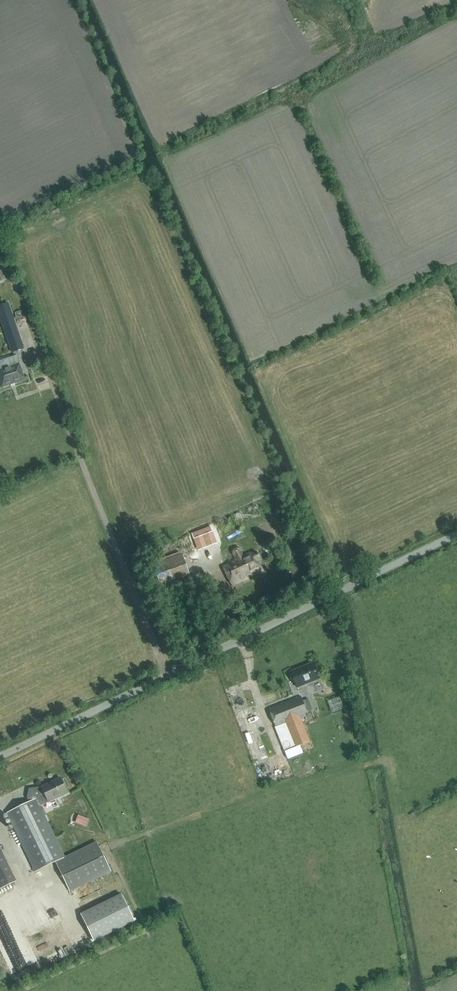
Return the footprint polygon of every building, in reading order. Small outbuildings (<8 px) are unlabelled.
[(17,330),(8,303),(0,306),(0,316),(6,334),(17,330)] [(8,339),(12,353),(23,349),(19,336),(8,339)] [(13,362),(5,364),(7,369),(0,372),(0,380),(3,389),(26,381),(17,357),(12,359),(13,362)] [(203,535),(212,531),(210,527),(192,534),(194,538),(203,535)] [(212,531),(203,535),(207,547),(217,543),(212,531)] [(254,574),(262,570),(258,561),(261,559),(257,552),(252,555),(251,552),(244,556),(240,549),(239,548),(237,547),(234,549),(233,551),(233,552),(236,559),(223,566),(232,585),(255,574),(254,574)] [(162,588),(191,577),(182,553),(153,564),(162,588)] [(193,579),(185,582),(188,593),(197,591),(193,579)] [(291,672),(297,687),(320,679),(314,663),(291,672)] [(307,712),(301,697),(269,709),(276,727),(286,723),(296,747),(310,742),(300,718),(306,715),(305,713),(307,712)] [(65,858),(40,806),(49,802),(68,793),(60,778),(41,787),(45,795),(37,799),(36,799),(7,814),(35,872),(55,862),(65,858)] [(86,826),(90,818),(78,813),(75,821),(86,826)] [(111,872),(97,842),(65,858),(55,862),(70,892),(111,872)] [(81,914),(94,941),(134,922),(121,895),(81,914)]
